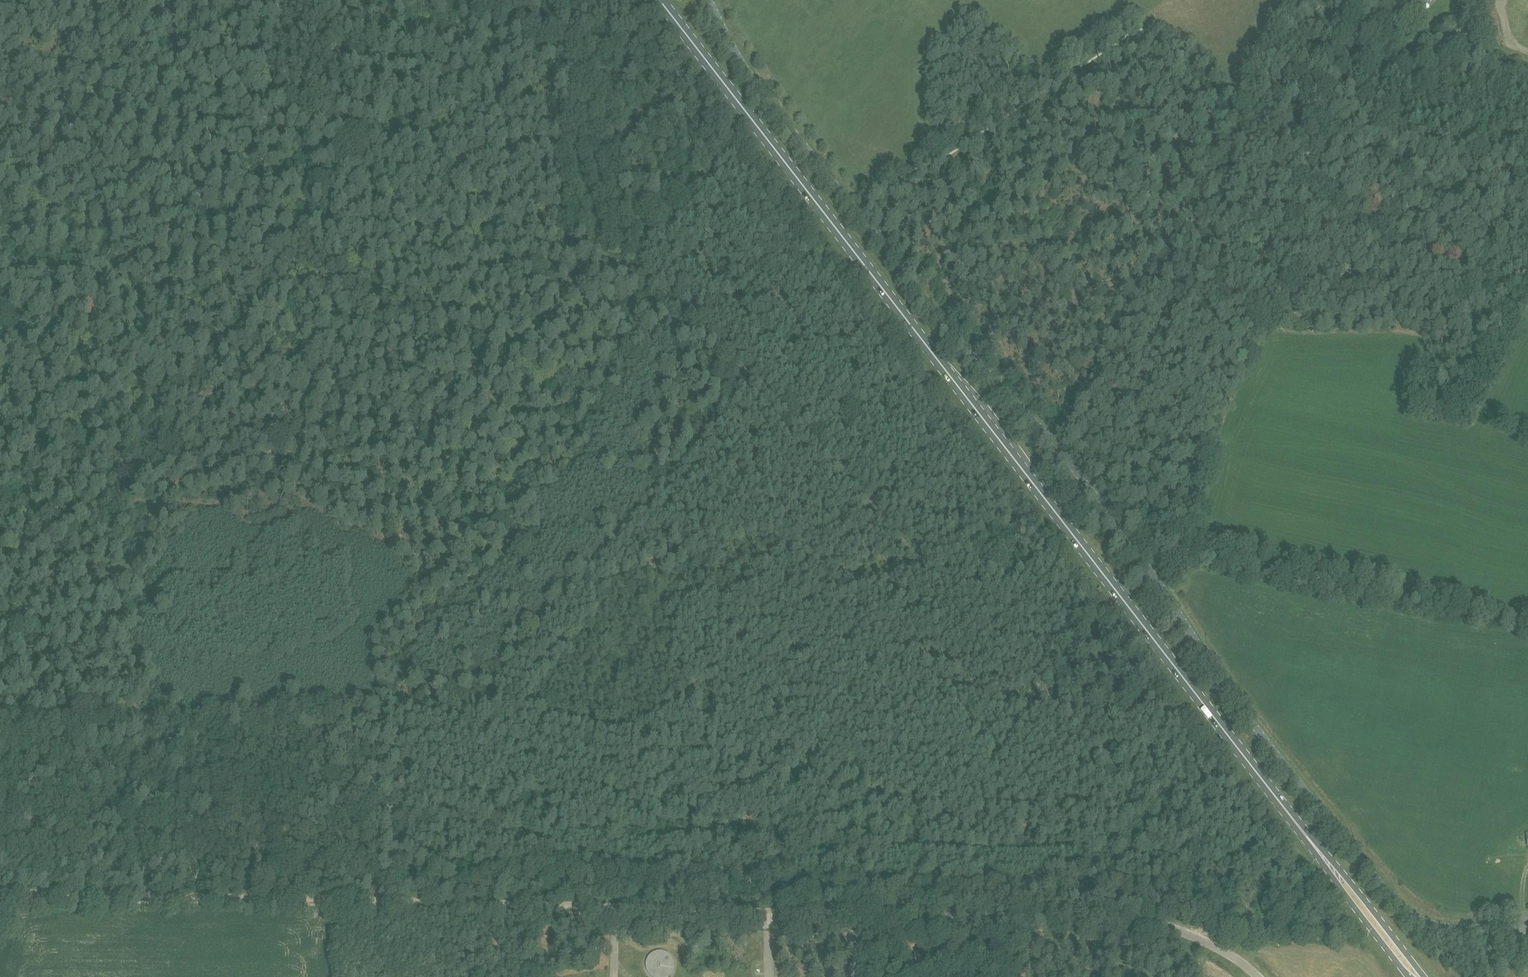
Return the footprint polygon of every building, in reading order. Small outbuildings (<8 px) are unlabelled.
[(1412,1),(1421,8),(1427,1),(1432,5),(1436,0),(1413,0),(1412,1)]
